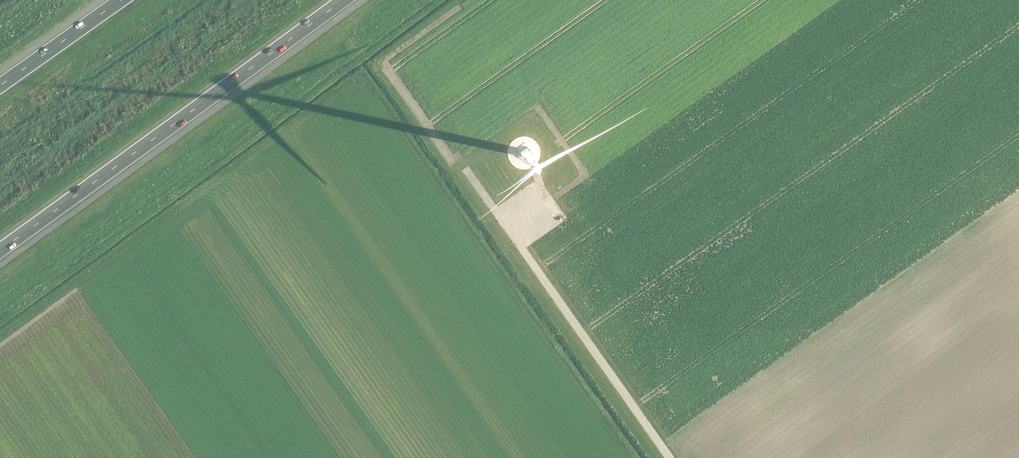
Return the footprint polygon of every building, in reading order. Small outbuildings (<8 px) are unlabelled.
[(103,16),(89,25),(92,30),(106,21),(103,16)] [(78,40),(92,32),(89,27),(75,35),(78,40)]
